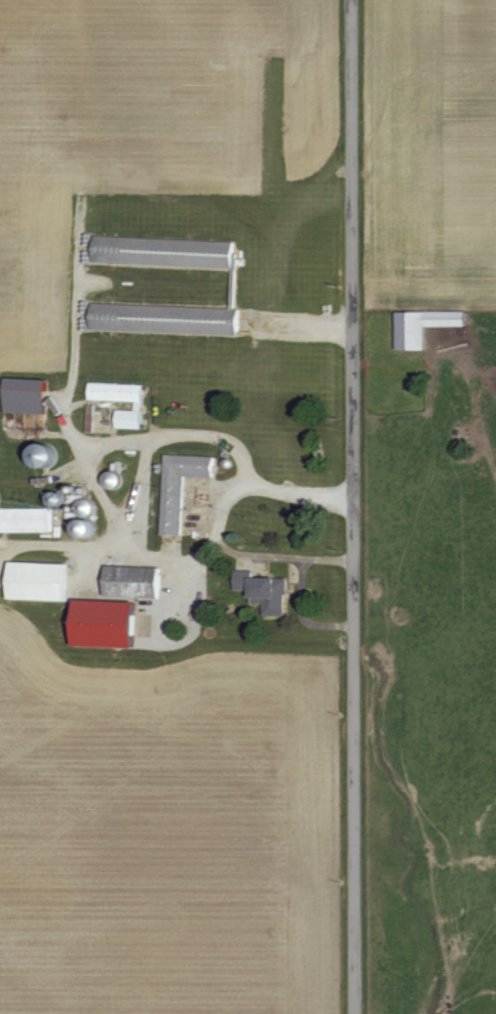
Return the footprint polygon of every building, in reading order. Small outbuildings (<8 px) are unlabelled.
[(239,241),(98,236),(97,263),(238,269),(239,241)] [(94,329),(223,336),(224,321),(183,319),(184,312),(187,312),(188,308),(169,307),(96,303),(94,329)] [(424,327),(465,327),(465,311),(392,312),(393,350),(425,350),(424,327)] [(49,416),(54,383),(15,377),(9,410),(49,416)] [(220,456),(166,455),(164,535),(186,535),(188,477),(219,478),(220,456)] [(0,510),(0,532),(55,532),(55,510),(0,510)] [(73,564),(12,563),(11,600),(73,601),(73,564)] [(107,596),(164,598),(165,583),(159,583),(159,568),(108,566),(107,596)] [(291,579),(256,578),(256,603),(268,604),(268,616),(290,616),(291,579)] [(144,648),(144,602),(83,602),(83,619),(80,619),(79,636),(76,636),(76,647),(144,648)]
